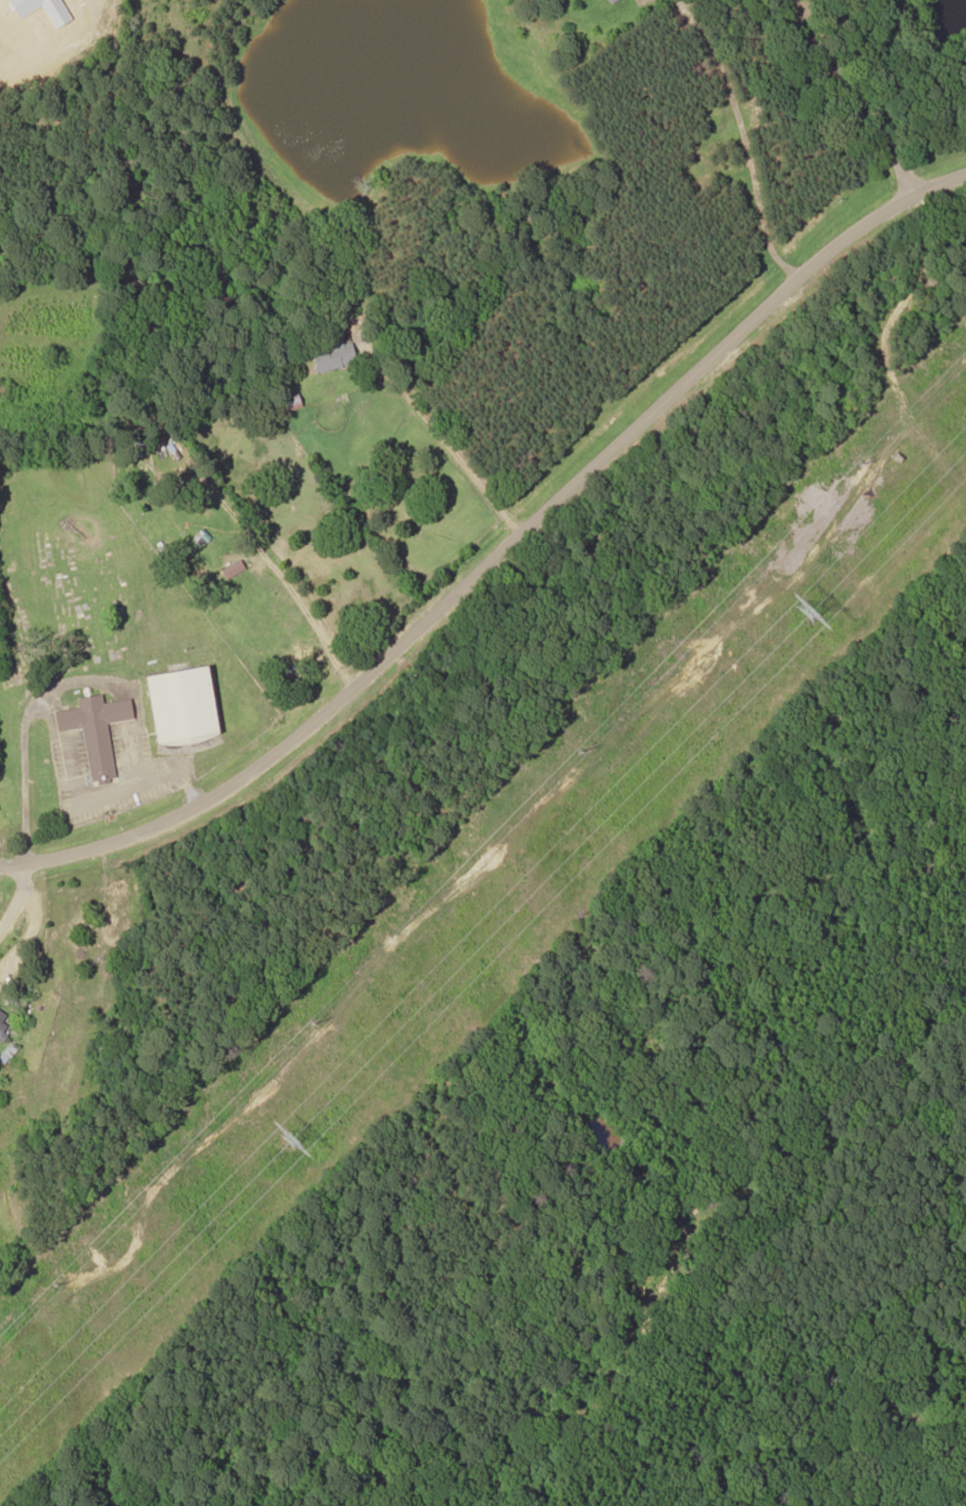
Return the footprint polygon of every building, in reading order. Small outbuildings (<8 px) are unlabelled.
[(357,365),(352,338),(312,346),(317,373),(357,365)] [(281,398),(282,411),(300,409),(299,397),(281,398)] [(211,666),(148,675),(158,746),(220,738),(211,666)] [(83,728),(90,783),(115,780),(107,723),(133,719),(130,700),(103,703),(102,695),(77,698),(79,708),(55,711),(57,731),(83,728)] [(2,1042),(11,1028),(0,1020),(0,1041),(2,1042)]
